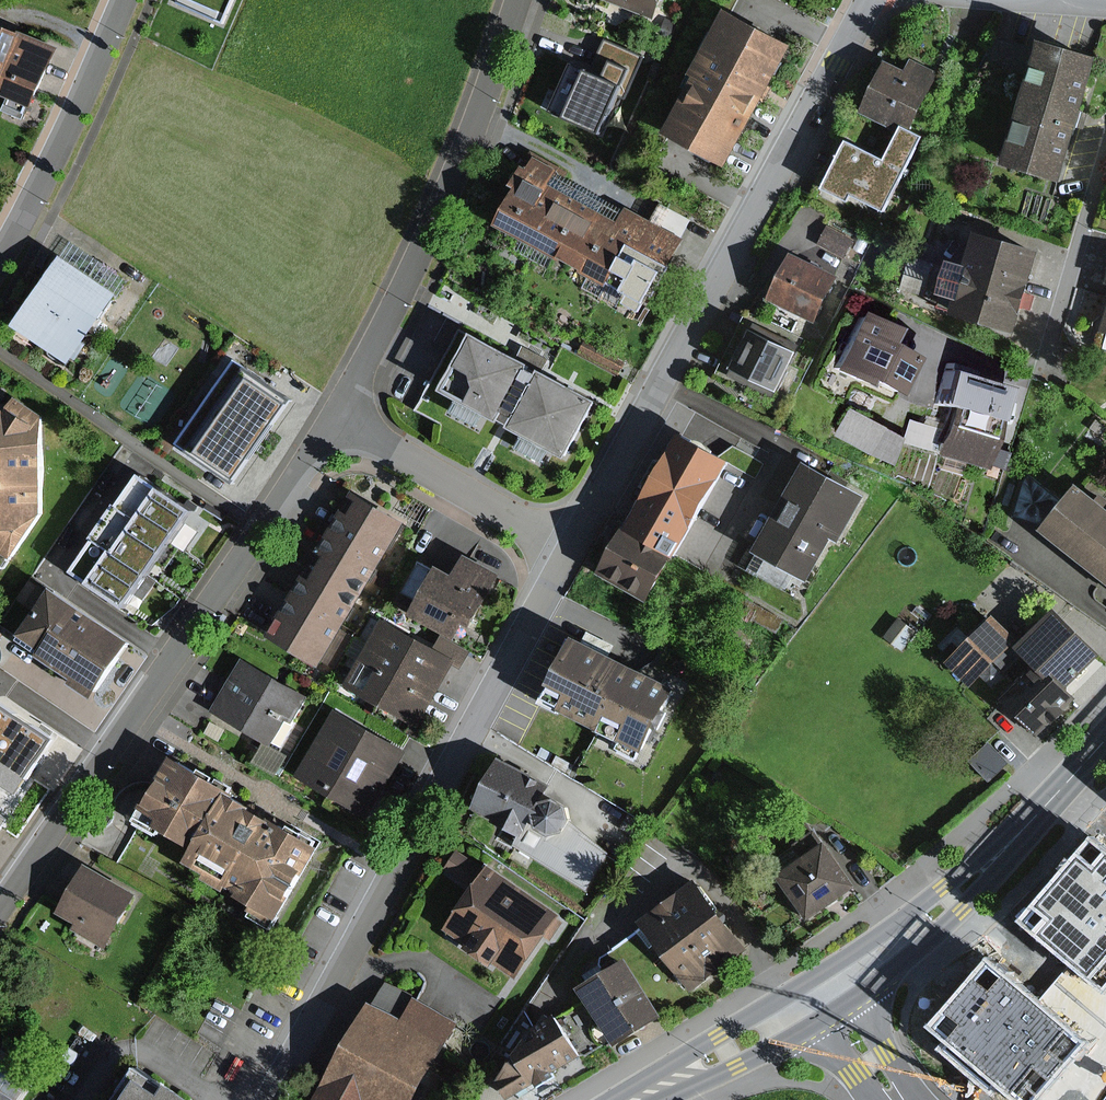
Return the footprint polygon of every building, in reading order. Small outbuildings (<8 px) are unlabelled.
[(243,0),(203,0),(236,15),(243,0)] [(673,9),(677,0),(647,0),(673,9)] [(671,134),(736,169),(806,42),(740,6),(671,134)] [(43,107),(66,44),(0,20),(0,91),(43,107)] [(643,56),(602,38),(587,72),(566,63),(544,112),(597,135),(615,95),(624,98),(643,56)] [(1085,179),(1105,101),(1105,50),(1064,39),(1030,165),(1085,179)] [(872,112),(909,129),(916,119),(928,123),(952,69),(921,55),(916,66),(897,58),(872,112)] [(900,157),(862,138),(837,187),(863,200),(866,194),(898,211),(937,134),(917,124),(900,157)] [(551,155),(516,220),(552,239),(583,180),(568,172),(571,165),(551,155)] [(615,197),(583,180),(552,239),(584,255),(615,197)] [(615,197),(584,255),(611,270),(642,211),(615,197)] [(645,206),(642,211),(611,270),(662,297),(696,233),(645,206)] [(851,241),(827,228),(818,245),(841,258),(851,241)] [(1008,334),(1033,258),(978,240),(953,315),(1008,334)] [(75,250),(32,317),(61,336),(105,269),(75,250)] [(813,327),(835,280),(787,258),(765,305),(813,327)] [(132,287),(105,269),(61,336),(88,353),(132,287)] [(910,327),(875,311),(848,368),(913,398),(932,357),(902,343),(910,327)] [(775,397),(795,351),(742,328),(722,374),(775,397)] [(489,333),(459,391),(509,418),(517,402),(537,413),(530,427),(581,454),(611,399),(489,333)] [(241,358),(180,439),(211,462),(216,455),(236,470),(292,397),(241,358)] [(968,363),(953,359),(941,405),(1014,425),(1024,388),(965,372),(968,363)] [(24,557),(61,508),(61,424),(29,400),(23,415),(0,399),(0,538),(24,557)] [(832,438),(896,459),(906,431),(842,410),(832,438)] [(1009,440),(955,423),(953,428),(918,418),(912,437),(947,448),(945,453),(996,468),(998,463),(1012,468),(1017,449),(1008,446),(1009,440)] [(681,434),(625,531),(673,558),(729,461),(681,434)] [(767,548),(819,577),(844,531),(855,536),(879,494),(816,460),(767,548)] [(141,477),(118,510),(167,544),(190,512),(141,477)] [(1054,527),(1069,497),(1031,479),(1017,509),(1054,527)] [(367,486),(341,531),(346,534),(393,562),(419,517),(367,486)] [(1090,491),(1058,532),(1105,569),(1105,503),(1090,491)] [(118,510),(96,540),(146,576),(167,544),(118,510)] [(666,558),(616,531),(593,573),(643,600),(666,558)] [(393,562),(346,534),(331,560),(377,588),(393,562)] [(96,540),(73,573),(123,608),(146,576),(96,540)] [(451,570),(429,605),(475,633),(513,573),(481,553),(465,578),(451,570)] [(422,598),(438,567),(421,558),(406,590),(422,598)] [(377,588),(331,560),(312,592),(358,620),(377,588)] [(32,577),(17,598),(40,614),(54,594),(32,577)] [(358,620),(312,592),(306,589),(281,631),(333,662),(358,620)] [(21,641),(95,693),(128,646),(54,594),(40,614),(21,641)] [(1076,687),(1105,657),(1105,641),(1070,605),(1032,643),(1053,664),(1076,687)] [(398,615),(360,680),(428,720),(466,656),(398,615)] [(1003,619),(957,663),(981,688),(1027,643),(1003,619)] [(642,753),(674,690),(572,638),(540,701),(642,753)] [(1076,687),(1053,664),(1014,701),(1047,736),(1086,699),(1076,687)] [(245,667),(217,722),(280,754),(308,699),(245,667)] [(0,699),(0,784),(17,795),(56,735),(0,699)] [(336,709),(296,778),(365,818),(405,749),(336,709)] [(187,762),(162,807),(212,834),(200,856),(261,889),(253,902),(285,920),(329,839),(187,762)] [(536,770),(508,767),(484,808),(521,831),(514,845),(595,890),(616,847),(536,770)] [(842,839),(798,868),(824,906),(867,877),(842,839)] [(1021,921),(1099,988),(1105,980),(1105,857),(1089,842),(1021,921)] [(475,888),(487,863),(458,849),(446,874),(475,888)] [(75,925),(70,934),(106,954),(138,896),(85,866),(57,915),(75,925)] [(464,932),(535,977),(576,913),(504,867),(464,932)] [(716,881),(656,924),(701,986),(761,942),(716,881)] [(640,955),(593,985),(630,1042),(676,1012),(640,955)] [(930,1027),(1015,1099),(1028,1099),(1078,1043),(985,963),(930,1027)] [(449,1030),(408,1007),(399,1023),(366,1005),(313,1099),(411,1099),(449,1030)] [(595,1055),(571,1011),(553,1020),(508,1076),(523,1096),(595,1055)] [(32,1081),(0,1058),(0,1099),(18,1099),(32,1081)] [(117,1099),(187,1099),(137,1068),(117,1099)]
